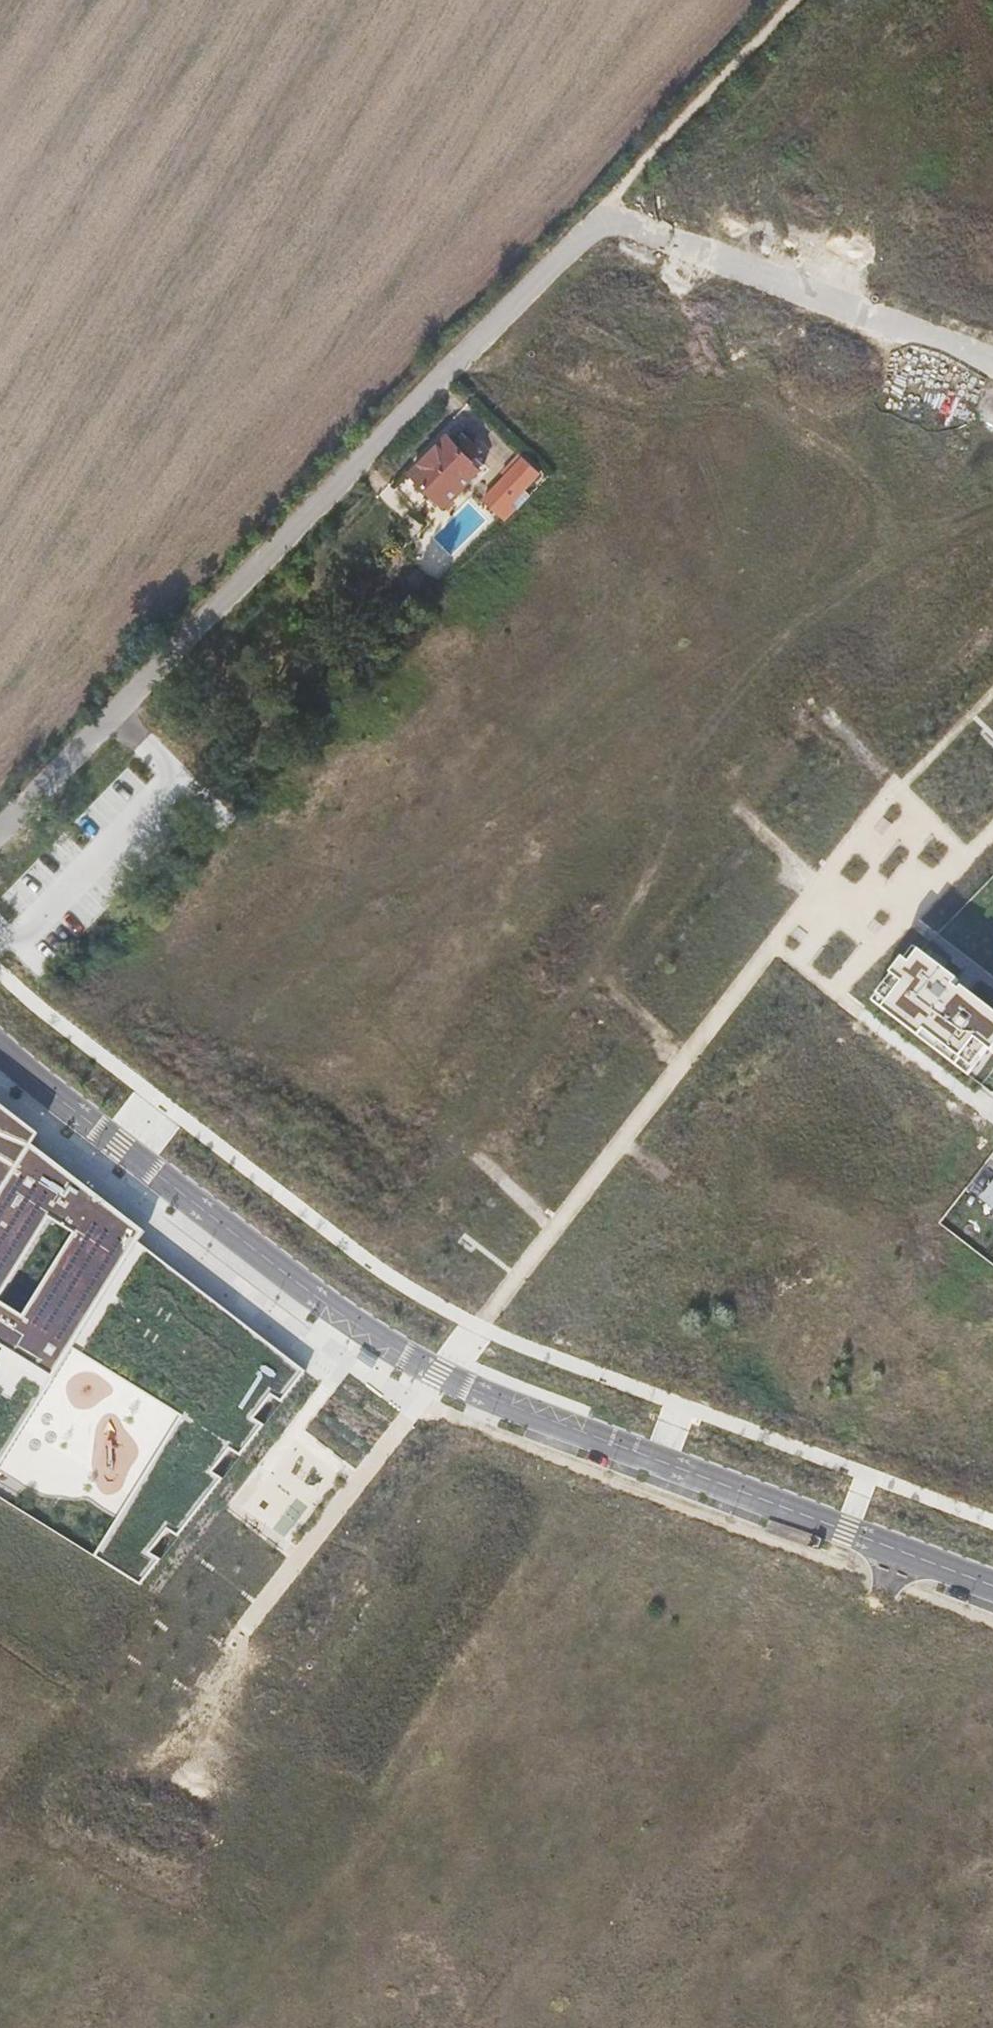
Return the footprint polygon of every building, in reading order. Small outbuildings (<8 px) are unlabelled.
[(423,473),(453,505),(493,465),(472,443),(464,452),(454,442),(423,473)] [(508,504),(542,471),(525,453),(494,485),(508,504)] [(958,1066),(962,1059),(975,1068),(990,1048),(992,1051),(992,1010),(968,991),(977,979),(966,971),(960,981),(921,950),(910,962),(906,959),(878,994),(890,1004),(886,1010),(958,1066)] [(71,1348),(184,1418),(95,1559),(143,1588),(163,1562),(149,1555),(170,1527),(184,1534),(224,1480),(211,1475),(234,1447),(243,1454),(263,1427),(254,1421),(274,1394),(282,1401),(306,1370),(138,1244),(143,1234),(34,1148),(40,1135),(0,1104),(0,1463),(71,1348)] [(981,1199),(992,1208),(992,1184),(981,1199)]
